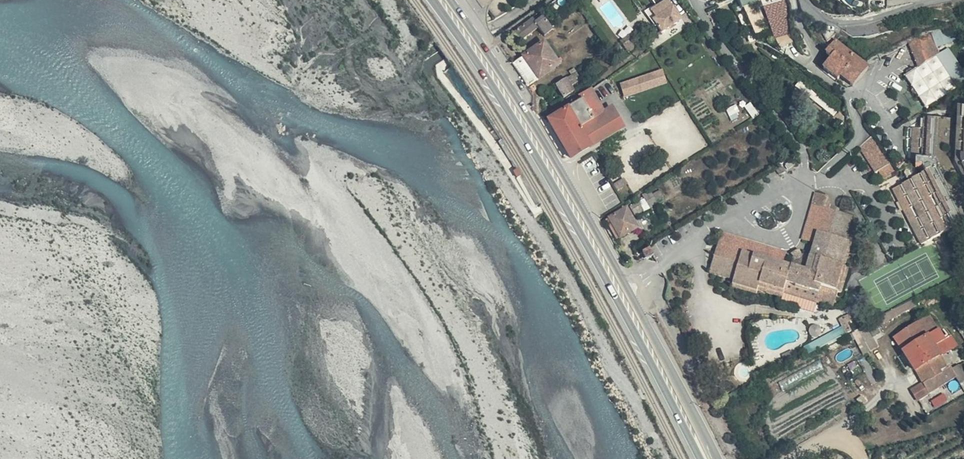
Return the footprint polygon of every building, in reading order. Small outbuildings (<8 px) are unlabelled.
[(682,19),(668,0),(665,0),(649,11),(664,32),(682,19)] [(744,8),(765,0),(741,0),(744,8)] [(548,25),(544,23),(536,30),(532,26),(512,40),(518,49),(541,35),(546,43),(556,37),(548,25)] [(914,55),(921,52),(935,46),(929,31),(907,41),(914,55)] [(644,44),(636,34),(621,43),(628,54),(644,44)] [(512,40),(507,43),(513,52),(518,49),(512,40)] [(871,69),(836,40),(828,49),(834,54),(824,66),(841,79),(844,75),(857,85),(871,69)] [(935,46),(921,52),(924,62),(940,55),(935,46)] [(521,63),(535,84),(558,70),(542,49),(521,63)] [(511,69),(524,91),(535,84),(521,63),(511,69)] [(563,83),(570,95),(581,88),(573,75),(571,72),(567,75),(568,77),(562,81),(563,83)] [(654,74),(621,85),(624,94),(657,84),(654,74)] [(564,103),(572,98),(570,95),(563,83),(554,89),(564,103)] [(570,160),(621,128),(614,117),(605,123),(598,127),(595,122),(601,117),(587,94),(569,104),(571,106),(548,122),(570,160)] [(598,127),(605,123),(601,117),(595,122),(598,127)] [(963,215),(963,194),(950,167),(952,126),(921,123),(920,135),(912,134),(909,173),(894,182),(896,185),(906,181),(910,188),(901,193),(927,236),(963,215)] [(873,178),(876,177),(890,169),(887,161),(877,143),(870,147),(859,152),(873,178)] [(882,187),(894,182),(890,169),(876,177),(882,187)] [(625,177),(615,183),(618,189),(629,182),(625,177)] [(632,205),(636,214),(659,202),(652,189),(643,194),(646,198),(632,205)] [(926,236),(927,236),(901,193),(900,191),(892,196),(919,249),(930,244),(926,236)] [(638,226),(627,207),(610,216),(621,235),(638,226)] [(803,241),(815,244),(825,211),(813,208),(803,241)] [(825,211),(815,244),(810,261),(805,259),(793,264),(791,269),(775,264),(717,247),(709,274),(733,282),(732,285),(758,293),(783,301),(787,287),(788,282),(821,291),(821,290),(841,296),(849,270),(844,268),(841,267),(847,245),(845,244),(853,219),(825,211)] [(927,236),(926,236),(930,244),(963,226),(963,215),(927,236)] [(717,247),(775,264),(778,254),(720,236),(717,247)] [(850,246),(847,245),(841,267),(844,268),(850,246)] [(649,250),(640,255),(645,263),(654,258),(649,250)] [(819,296),(821,291),(788,282),(787,287),(819,296)] [(758,293),(732,285),(730,290),(756,298),(758,293)] [(954,318),(963,334),(963,322),(960,313),(954,318)] [(895,342),(904,355),(940,335),(932,322),(895,342)] [(916,376),(941,361),(959,350),(952,339),(946,341),(940,335),(904,355),(916,376)] [(947,371),(941,361),(916,376),(922,386),(947,371)] [(947,371),(922,386),(914,390),(921,404),(941,394),(944,398),(963,386),(963,383),(958,373),(951,377),(947,371)] [(919,406),(921,404),(914,390),(911,393),(919,406)]
